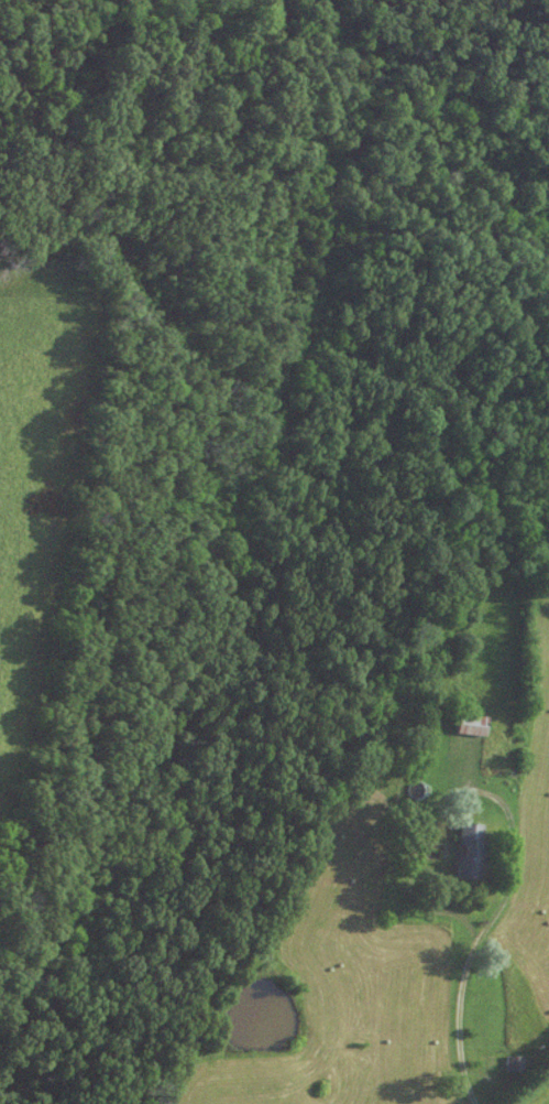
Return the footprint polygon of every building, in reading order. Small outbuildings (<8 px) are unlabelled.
[(457,734),(490,734),(490,713),(457,713),(457,734)] [(455,880),(481,880),(481,825),(455,825),(455,880)] [(523,1055),(505,1055),(505,1071),(523,1071),(523,1055)]
